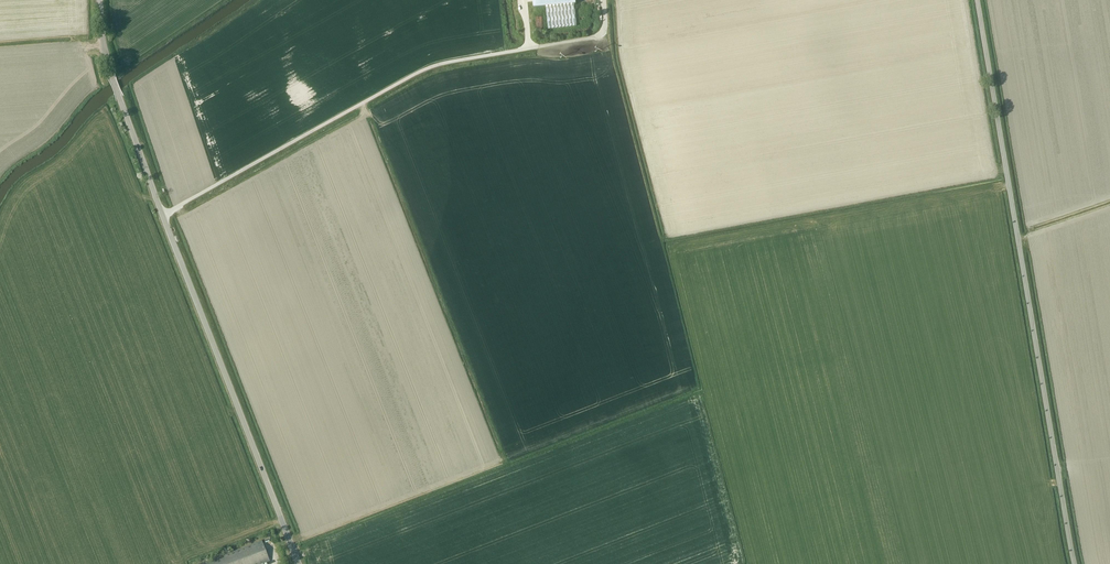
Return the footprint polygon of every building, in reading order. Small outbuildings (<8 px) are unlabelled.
[(533,8),(546,7),(548,29),(576,27),(574,5),(576,5),(575,0),(533,0),(533,8)] [(269,561),(261,541),(202,563),(262,563),(269,561)]
